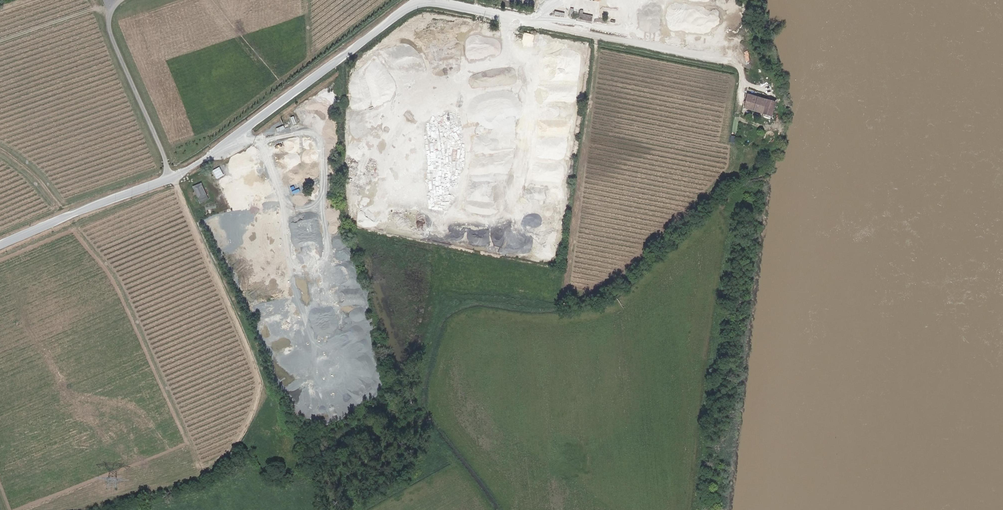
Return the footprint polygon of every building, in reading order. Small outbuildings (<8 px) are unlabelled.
[(753,111),(762,114),(766,100),(765,99),(749,95),(748,95),(747,101),(755,104),(753,111)] [(766,100),(762,114),(771,116),(775,102),(766,100)] [(755,104),(747,101),(745,109),(753,111),(755,104)] [(218,178),(225,175),(221,167),(214,170),(218,178)] [(307,189),(313,187),(309,180),(300,184),(301,186),(298,187),(300,193),(307,191),(307,189)] [(209,199),(202,183),(193,186),(200,202),(209,199)] [(565,453),(569,461),(575,459),(572,450),(565,453)]
